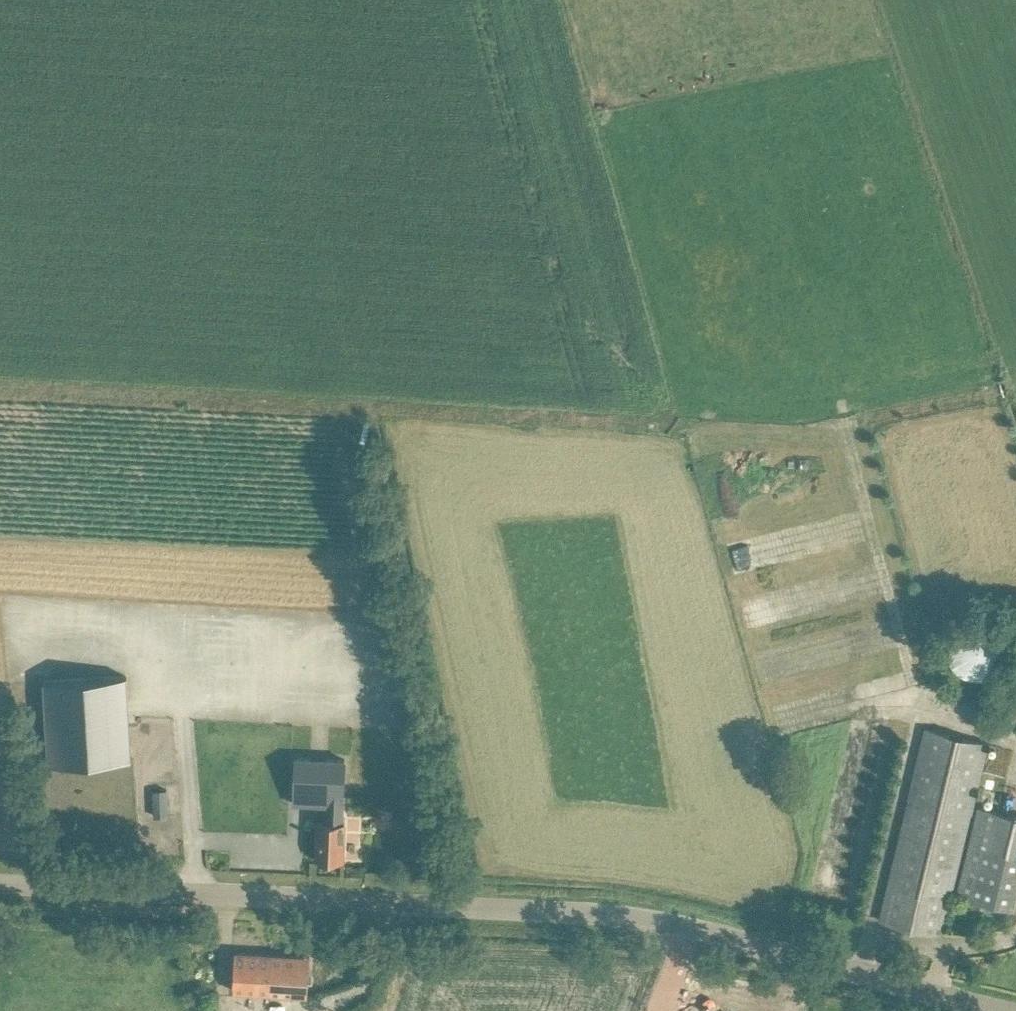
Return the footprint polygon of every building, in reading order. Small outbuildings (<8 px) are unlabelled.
[(946,640),(946,646),(946,651),(948,657),(950,662),(953,666),(957,670),(962,673),(967,676),(972,677),(978,678),(984,677),(989,676),(994,673),(999,670),(1003,666),(1006,662),(1008,657),(1010,651),(1010,646),(1010,640),(1008,635),(1006,630),(1003,625),(999,621),(994,618),(989,616),(984,614),(978,614),(972,614),(967,616),(962,618),(957,621),(953,625),(950,630),(948,635),(946,640)] [(132,757),(127,675),(44,680),(49,762),(132,757)] [(885,900),(880,919),(941,934),(970,812),(971,812),(987,742),(925,727),(909,797),(885,900)] [(344,859),(345,822),(343,822),(347,759),(296,757),(294,802),(326,804),(326,821),(317,820),(316,857),(344,859)] [(153,790),(154,815),(168,814),(167,790),(153,790)] [(963,873),(958,893),(986,900),(984,910),(995,913),(998,902),(1014,906),(1015,899),(1015,815),(979,806),(963,873)] [(235,952),(234,972),(233,989),(308,994),(310,956),(235,952)]
